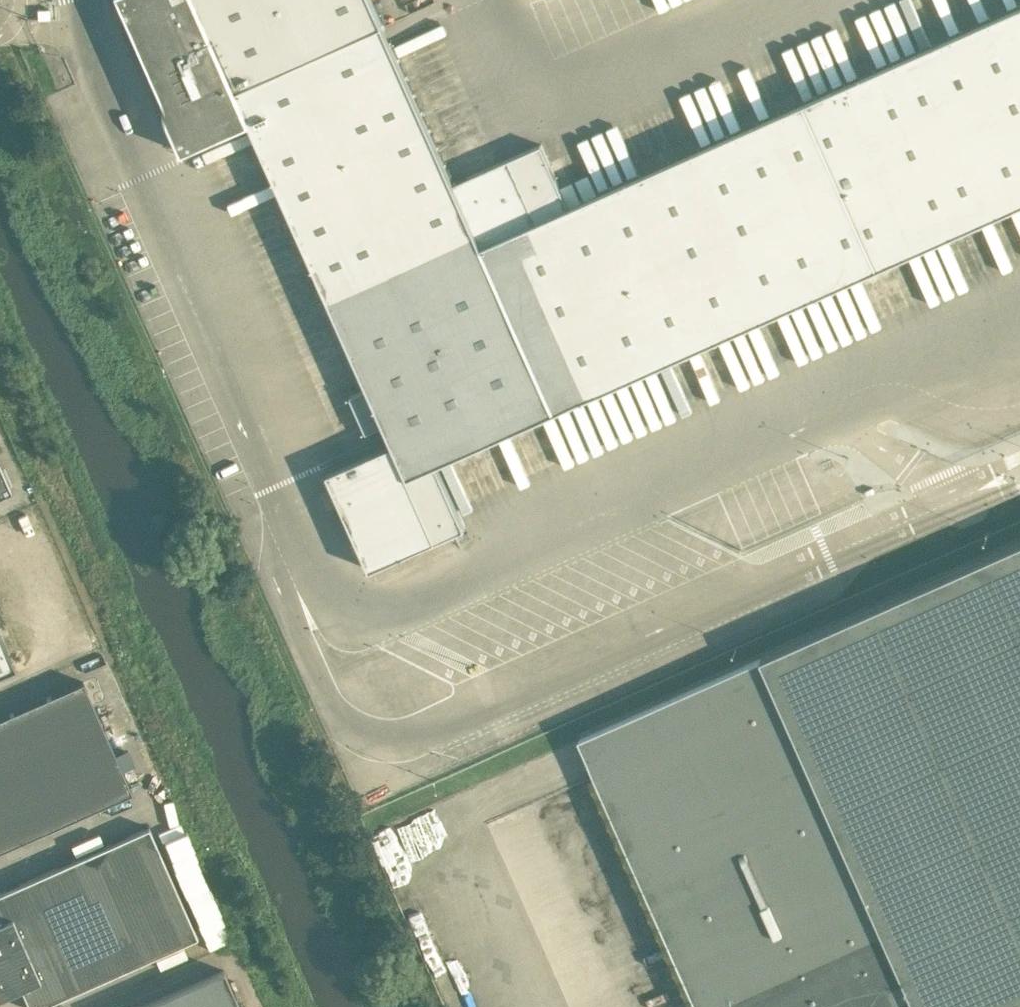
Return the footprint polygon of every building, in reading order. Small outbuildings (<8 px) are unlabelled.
[(183,153),(250,123),(369,387),(350,396),(366,432),(385,423),(394,443),(328,473),(370,569),(436,540),(465,527),(437,463),(536,419),(1019,204),(1019,5),(568,207),(541,144),(509,158),(454,183),(383,23),(373,0),(115,0),(183,153)] [(10,490),(0,467),(0,495),(10,490)] [(579,738),(699,1006),(1010,1006),(1019,1003),(1019,541),(579,738)] [(0,635),(0,675),(15,668),(0,635)] [(132,792),(83,681),(0,718),(0,850),(132,792)] [(21,987),(30,1006),(38,1006),(197,936),(149,827),(0,893),(0,996),(21,987)] [(223,968),(136,1006),(241,1006),(223,968)]
